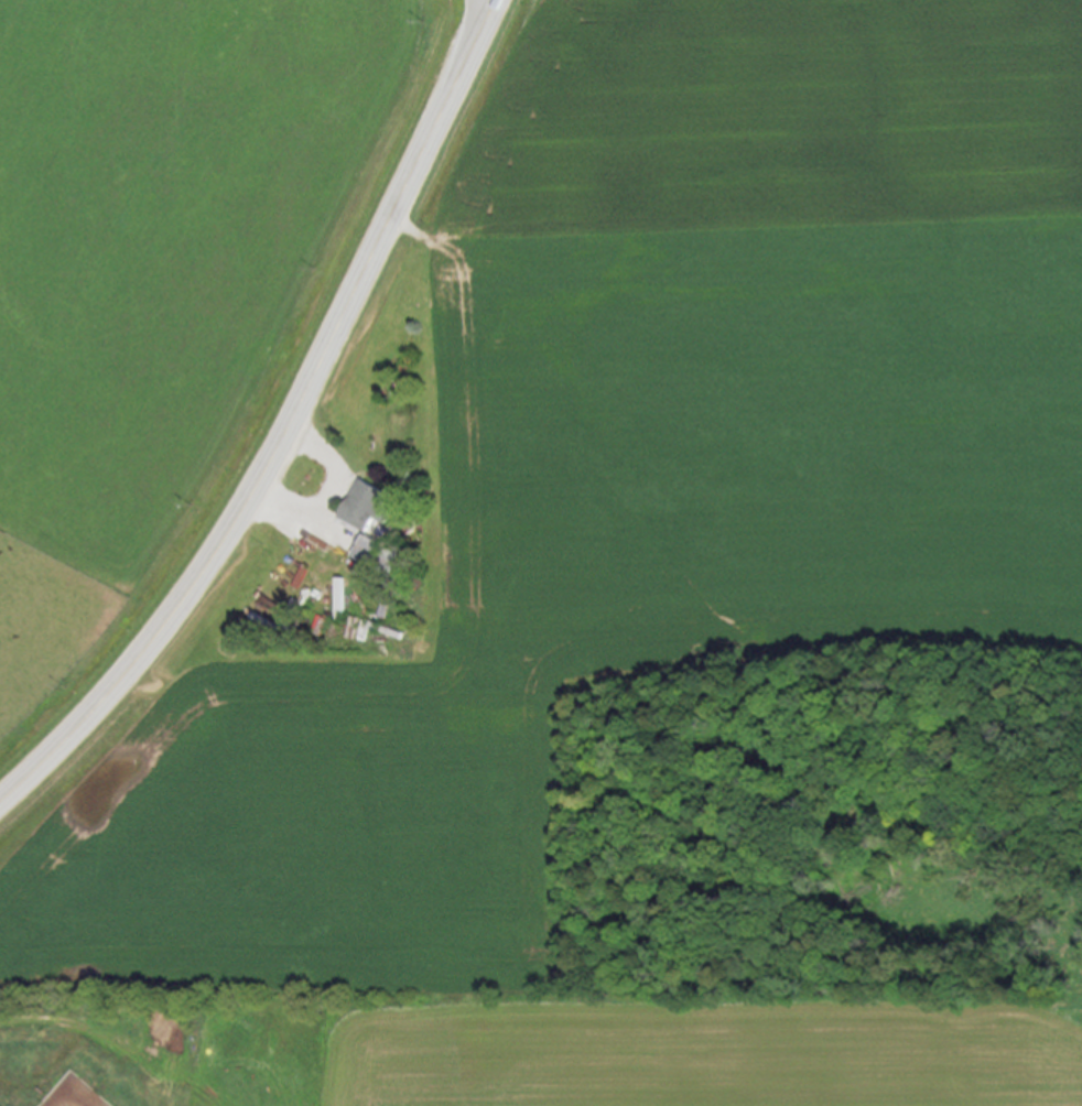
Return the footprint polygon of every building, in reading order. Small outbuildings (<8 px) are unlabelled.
[(397,515),(386,510),(394,495),(366,480),(346,520),(374,534),(381,521),(391,526),(397,515)] [(357,556),(405,582),(417,560),(369,534),(357,556)] [(350,580),(339,580),(338,621),(349,622),(350,580)]
